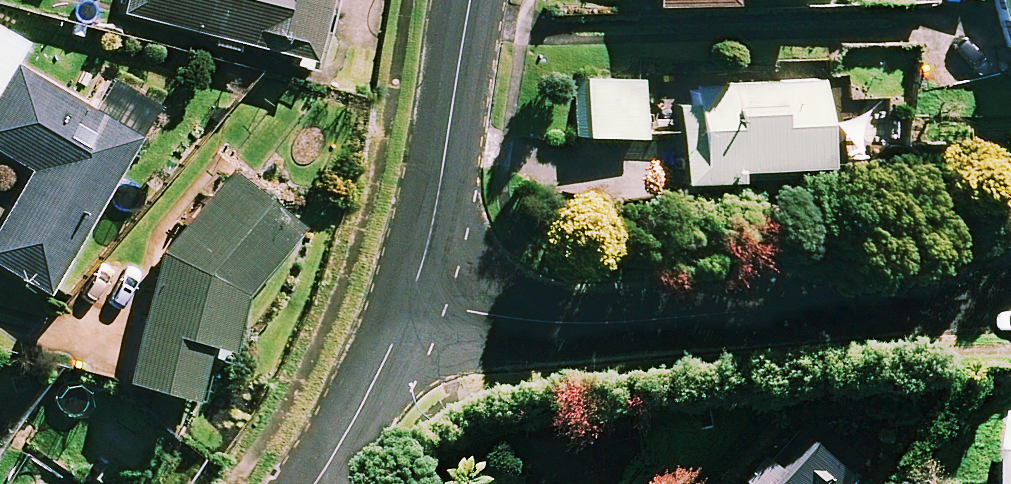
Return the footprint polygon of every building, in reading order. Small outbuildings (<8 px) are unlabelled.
[(238,37),(309,53),(321,0),(125,0),(123,10),(214,31),(211,42),(236,47),(238,37)] [(1010,33),(1010,0),(1001,0),(1010,33)] [(0,26),(0,147),(30,165),(0,216),(0,261),(45,287),(147,116),(108,94),(98,110),(13,59),(24,40),(0,26)] [(645,81),(646,133),(679,132),(680,177),(731,176),(730,162),(821,161),(820,77),(645,81)] [(646,133),(645,81),(576,82),(577,134),(646,133)] [(295,216),(230,163),(162,240),(124,371),(195,391),(208,345),(221,349),(239,284),(295,216)] [(807,425),(753,483),(863,483),(867,480),(807,425)]
